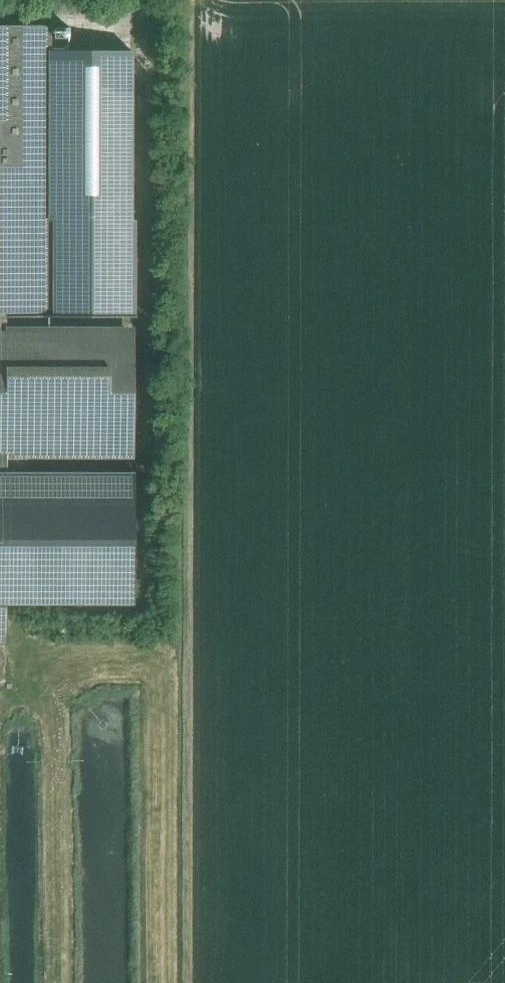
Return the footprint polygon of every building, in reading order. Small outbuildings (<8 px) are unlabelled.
[(55,214),(55,168),(45,168),(45,24),(0,24),(0,314),(6,314),(45,314),(45,214),(55,214)] [(158,26),(158,41),(168,41),(168,26),(158,26)] [(0,314),(0,452),(25,452),(129,452),(129,331),(6,331),(6,314),(0,314)] [(0,452),(0,602),(128,602),(128,472),(25,472),(25,452),(0,452)]
